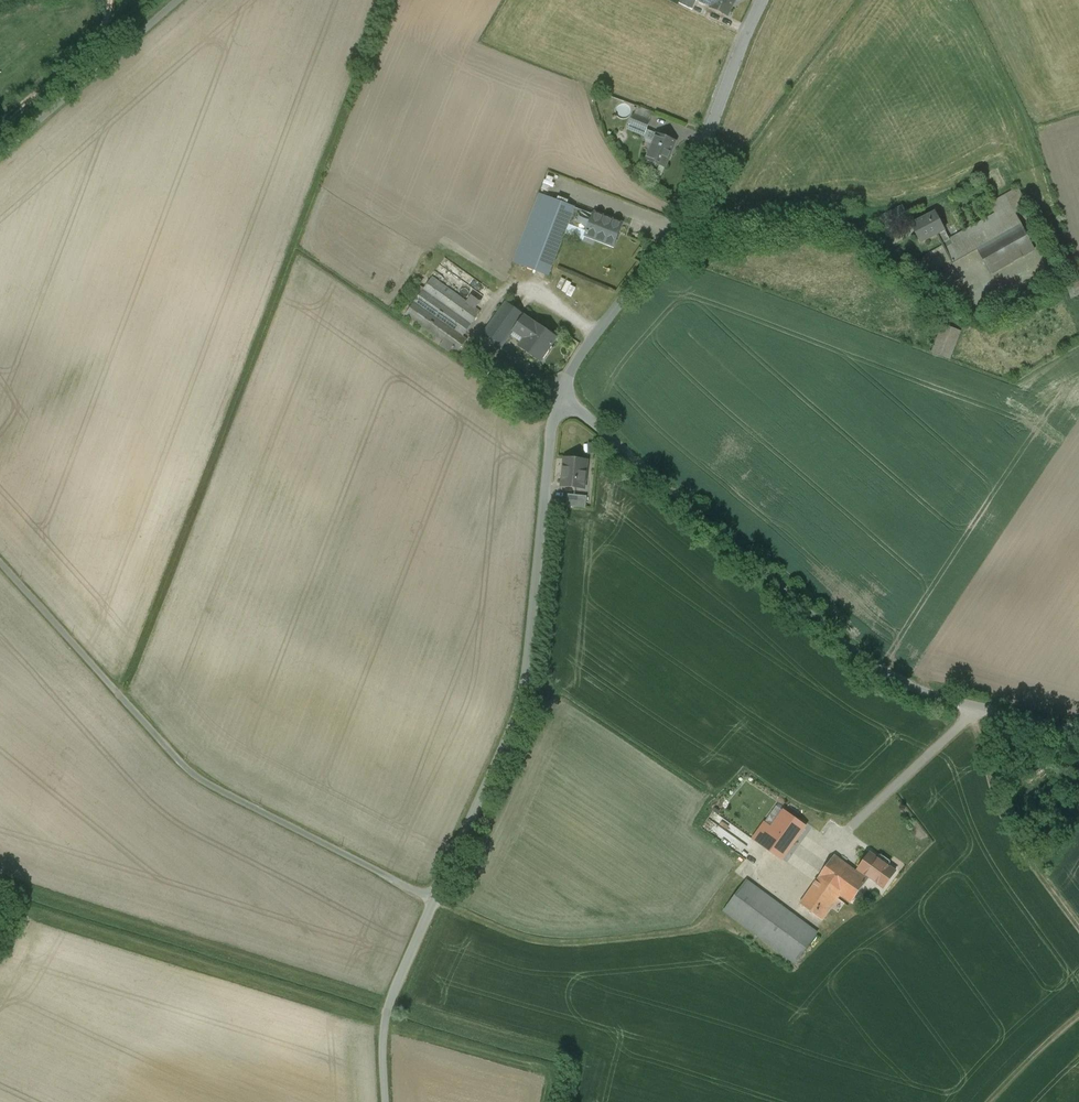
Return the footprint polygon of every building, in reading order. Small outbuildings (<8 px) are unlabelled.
[(711,6),(710,7),(728,15),(736,0),(698,0),(711,6)] [(653,113),(638,107),(634,115),(649,121),(653,113)] [(634,115),(630,124),(646,130),(650,122),(649,121),(634,115)] [(676,141),(657,134),(646,160),(665,168),(676,141)] [(574,208),(539,194),(517,252),(552,265),(568,224),(574,208)] [(1010,206),(949,240),(942,244),(952,263),(951,263),(952,264),(978,249),(992,274),(1034,250),(1010,206)] [(594,216),(574,208),(568,224),(587,232),(594,216)] [(902,208),(882,218),(888,228),(907,218),(902,208)] [(935,213),(911,226),(920,243),(937,234),(942,244),(949,240),(944,230),(935,213)] [(622,225),(594,214),(594,216),(587,232),(586,235),(614,246),(622,225)] [(552,265),(517,252),(513,262),(548,276),(552,265)] [(480,312),(432,278),(406,314),(444,341),(440,346),(451,353),(454,349),(458,352),(467,339),(463,336),(480,312)] [(1064,282),(1070,301),(1078,298),(1078,278),(1064,282)] [(506,302),(484,333),(502,345),(513,330),(514,331),(514,330),(514,329),(515,327),(515,328),(524,315),(506,302)] [(524,315),(515,328),(515,327),(514,329),(514,330),(514,331),(526,339),(536,324),(524,315)] [(556,337),(537,324),(536,324),(526,339),(521,347),(529,353),(531,351),(539,356),(547,344),(550,346),(556,337)] [(963,334),(944,327),(934,353),(953,360),(963,334)] [(547,344),(539,356),(544,360),(553,348),(550,346),(547,344)] [(587,461),(565,458),(562,486),(584,489),(587,461)] [(587,496),(568,494),(566,506),(586,508),(587,496)] [(805,827),(777,806),(753,838),(782,859),(805,827)] [(713,807),(698,829),(735,855),(744,842),(718,824),(724,815),(713,807)] [(895,872),(870,853),(858,869),(859,870),(858,873),(857,872),(840,894),(840,895),(851,903),(852,902),(852,901),(867,881),(868,880),(867,880),(869,877),(884,888),(895,872)] [(834,857),(817,879),(840,894),(857,872),(834,855),(833,856),(834,857)] [(840,894),(817,879),(800,904),(822,920),(840,895),(840,894)] [(817,933),(746,880),(724,911),(795,963),(817,933)]
